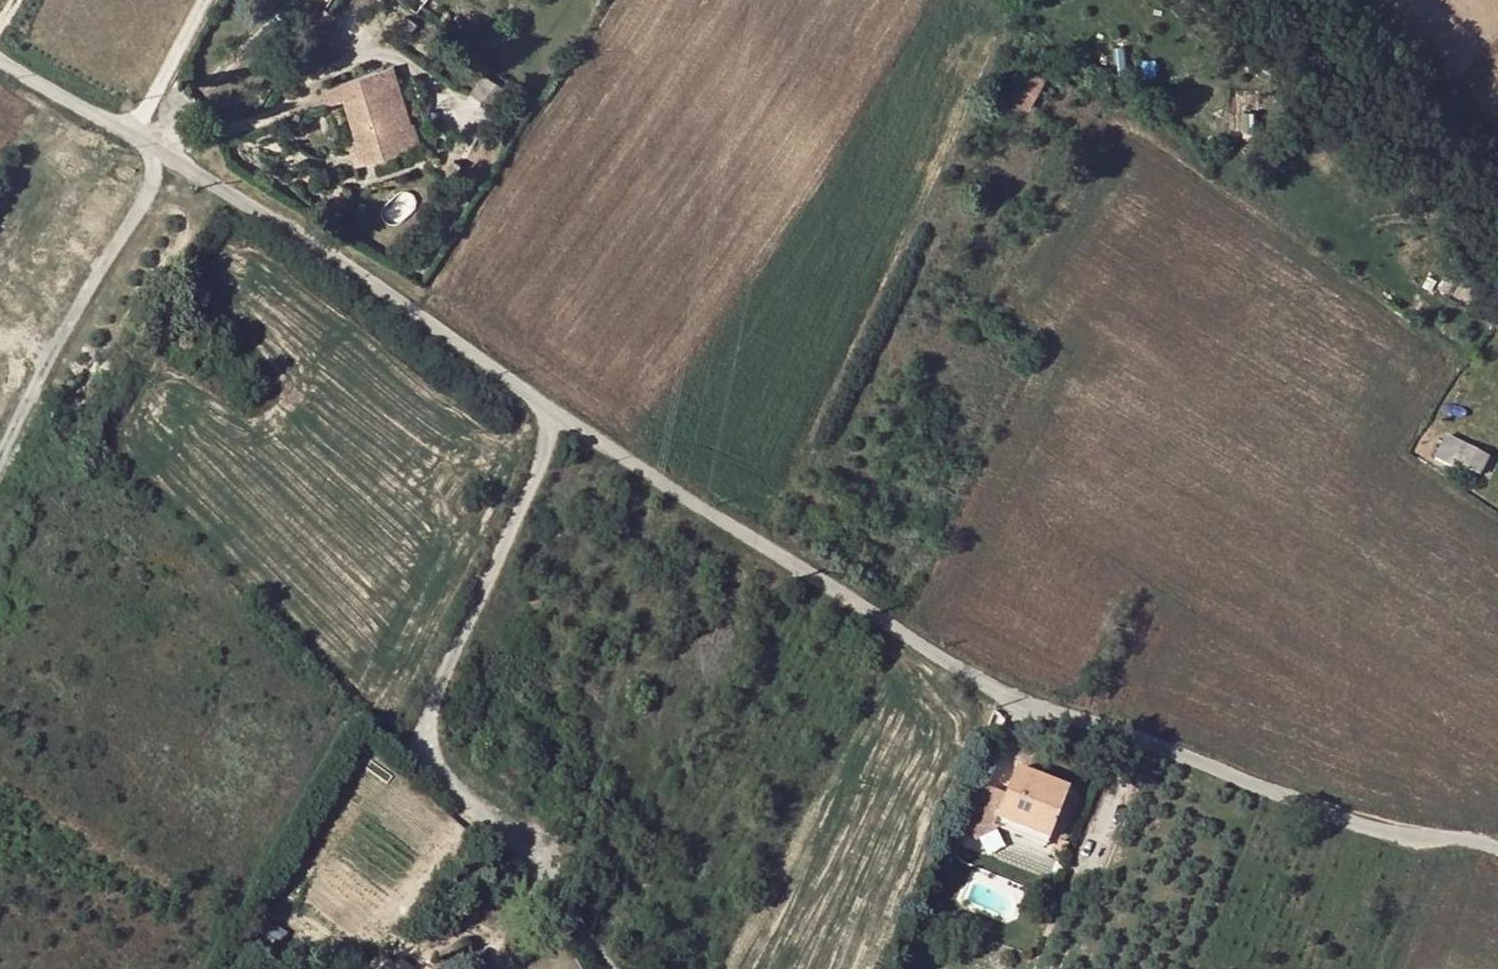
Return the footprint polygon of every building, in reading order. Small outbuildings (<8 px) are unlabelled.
[(1029,108),(1046,73),(1028,64),(1011,99),(1029,108)] [(343,102),(365,167),(380,162),(390,158),(407,152),(398,130),(385,88),(381,90),(376,73),(334,85),(340,103),(343,102)] [(395,85),(385,88),(398,130),(410,126),(395,85)] [(496,111),(508,93),(498,86),(486,104),(496,111)] [(390,158),(380,162),(384,173),(394,170),(390,158)] [(1447,271),(1436,286),(1447,293),(1457,278),(1447,271)] [(1454,473),(1460,463),(1468,449),(1451,439),(1436,463),(1454,473)] [(1468,449),(1460,463),(1480,475),(1488,460),(1468,449)] [(795,589),(792,594),(802,600),(805,595),(795,589)] [(994,825),(997,818),(1048,839),(1068,790),(1016,770),(1006,797),(1003,802),(983,794),(970,828),(977,841),(999,828),(1000,827),(994,825)] [(1006,797),(986,789),(983,794),(1003,802),(1006,797)] [(1045,846),(1048,839),(997,818),(994,825),(1000,827),(1045,846)] [(1062,859),(1068,845),(1060,841),(1054,855),(1062,859)] [(945,929),(948,919),(933,912),(929,922),(945,929)]
